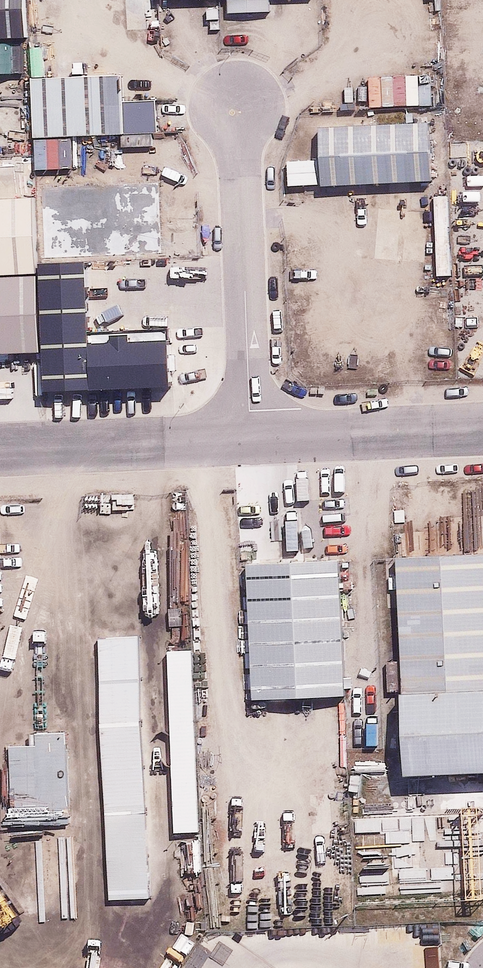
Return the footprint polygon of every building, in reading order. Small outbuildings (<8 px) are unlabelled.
[(25,37),(25,0),(0,0),(0,38),(25,37)] [(117,80),(22,83),(24,145),(119,142),(117,80)] [(421,124),(314,128),(316,187),(423,183),(421,124)] [(0,205),(0,275),(30,274),(30,265),(28,204),(0,205)] [(30,265),(30,274),(33,356),(35,390),(162,386),(160,340),(81,343),(79,263),(30,265)] [(30,274),(0,275),(0,357),(33,356),(30,274)] [(388,558),(395,692),(482,687),(476,553),(388,558)] [(328,564),(239,568),(246,699),(334,695),(328,564)] [(138,892),(130,645),(90,646),(99,894),(138,892)] [(191,651),(161,652),(167,841),(197,840),(191,651)] [(395,692),(399,774),(482,770),(482,687),(395,692)] [(57,825),(55,746),(4,748),(7,827),(57,825)] [(95,905),(97,967),(139,967),(137,904),(95,905)]
